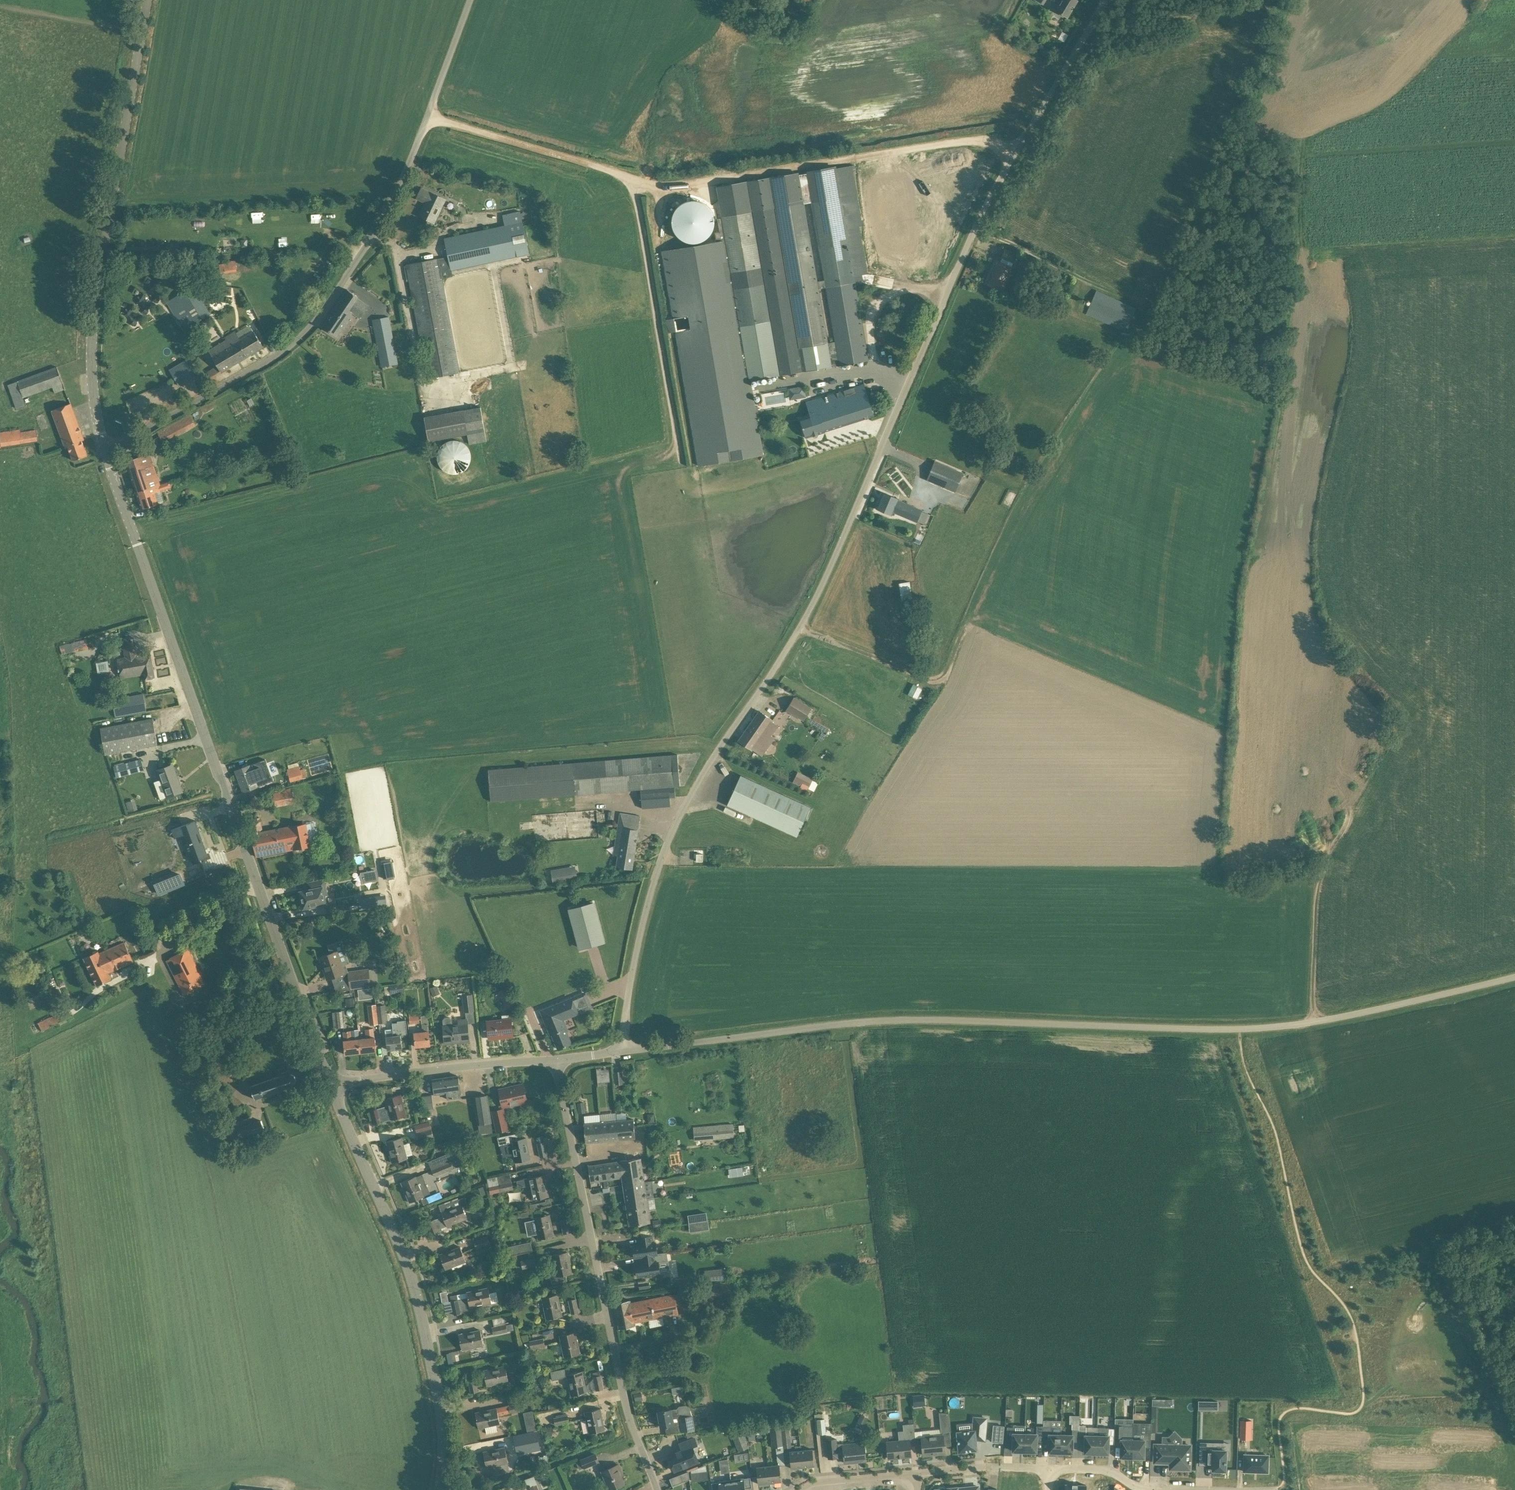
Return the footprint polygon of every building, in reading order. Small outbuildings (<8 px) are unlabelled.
[(1067,17),(1077,0),(1062,0),(1056,11),(1067,17)] [(1022,36),(1023,28),(1016,27),(1015,35),(1022,36)] [(836,341),(840,365),(868,360),(856,285),(864,283),(863,274),(868,274),(860,226),(863,226),(853,165),(837,168),(837,166),(807,171),(807,173),(812,203),(825,280),(827,287),(836,341)] [(771,177),(803,371),(840,365),(836,341),(828,343),(819,288),(827,287),(825,280),(817,281),(804,204),(812,203),(807,173),(800,175),(799,173),(771,177)] [(751,380),(756,379),(779,375),(803,371),(771,177),(717,186),(722,217),(751,380)] [(426,203),(427,204),(421,216),(434,222),(446,199),(431,192),(422,188),(417,198),(426,202),(426,203)] [(673,214),(672,219),(672,223),(673,228),(675,232),(677,235),(681,238),(684,241),(689,242),(693,243),(698,242),(702,241),(706,239),(709,236),(712,232),(714,228),(715,224),(715,219),(714,215),(712,211),(709,207),(706,204),(702,202),(698,201),(694,200),(689,200),(685,202),(681,204),(678,207),(675,210),(673,214)] [(450,262),(439,264),(438,259),(407,264),(408,274),(428,378),(459,372),(440,272),(451,270),(529,253),(520,211),(503,215),(505,225),(471,233),(470,229),(455,233),(456,236),(445,238),(450,262)] [(751,380),(722,217),(717,218),(719,231),(715,232),(716,242),(662,251),(673,319),(666,320),(669,333),(675,331),(698,465),(764,455),(751,380)] [(995,288),(997,289),(1002,291),(1005,283),(1004,283),(1013,262),(1015,263),(1019,255),(1005,249),(1001,257),(1002,257),(1000,262),(998,261),(988,285),(995,288)] [(225,263),(226,271),(238,269),(237,261),(225,263)] [(1030,269),(1036,271),(1039,264),(1033,262),(1030,269)] [(153,300),(156,302),(159,300),(160,296),(160,295),(158,294),(158,295),(156,295),(155,291),(155,287),(157,284),(154,282),(151,285),(148,287),(148,290),(151,293),(153,296),(153,300)] [(217,285),(216,294),(231,295),(232,286),(217,285)] [(178,296),(195,325),(212,315),(194,286),(178,296)] [(357,297),(358,296),(348,289),(323,326),(336,336),(352,312),(360,317),(369,305),(357,297)] [(1086,313),(1126,331),(1136,308),(1096,290),(1086,313)] [(142,311),(145,313),(148,311),(149,308),(149,307),(148,306),(147,307),(146,306),(144,302),(144,298),(146,295),(143,293),(141,296),(138,298),(138,302),(141,304),(142,307),(142,311)] [(134,325),(137,323),(137,320),(137,318),(136,318),(135,319),(133,318),(131,314),(131,311),(133,307),(130,305),(128,309),(125,311),(125,314),(128,316),(130,320),(131,323),(134,325)] [(376,333),(380,357),(383,368),(398,365),(389,316),(373,319),(374,327),(371,327),(372,334),(376,333)] [(241,337),(253,328),(250,324),(238,332),(241,337)] [(208,351),(221,372),(264,347),(254,331),(241,339),(236,330),(225,337),(227,340),(208,351)] [(8,385),(17,411),(27,407),(24,397),(53,386),(55,393),(65,389),(57,367),(18,381),(8,385)] [(193,371),(176,381),(179,385),(195,375),(193,371)] [(800,418),(806,437),(874,415),(864,384),(810,401),(814,413),(800,418)] [(805,385),(788,387),(790,398),(806,396),(805,385)] [(82,440),(84,439),(71,403),(52,410),(66,448),(69,447),(74,460),(88,455),(82,440)] [(468,434),(469,444),(487,440),(481,407),(424,417),(429,441),(468,434)] [(190,414),(158,432),(163,442),(196,424),(190,414)] [(3,448),(2,447),(39,441),(37,430),(22,432),(21,429),(0,433),(0,449),(3,448)] [(442,469),(445,471),(448,473),(451,474),(454,474),(457,474),(460,473),(463,471),(466,469),(468,467),(470,464),(471,461),(471,458),(471,454),(470,451),(469,448),(467,446),(465,443),(462,442),(459,441),(456,440),(452,440),(449,441),(446,442),(443,443),(441,446),(439,448),(438,451),(437,454),(437,458),(437,461),(438,464),(440,467),(442,469)] [(126,461),(137,492),(160,484),(153,463),(150,453),(126,461)] [(927,480),(956,491),(964,473),(935,461),(927,480)] [(286,469),(273,473),(276,482),(289,479),(286,469)] [(160,485),(160,484),(137,492),(142,509),(158,503),(155,492),(171,486),(170,482),(160,485)] [(876,508),(885,512),(892,515),(893,512),(918,522),(923,510),(898,500),(898,498),(883,492),(876,508)] [(898,584),(902,616),(913,615),(909,583),(898,584)] [(119,659),(122,678),(144,674),(145,679),(155,677),(151,652),(137,655),(133,637),(123,639),(126,657),(119,659)] [(59,645),(61,654),(87,647),(85,639),(59,645)] [(98,671),(110,670),(109,660),(97,661),(98,671)] [(913,683),(908,693),(917,698),(922,688),(913,683)] [(117,717),(147,711),(143,693),(114,699),(117,717)] [(787,709),(805,719),(811,707),(794,697),(787,709)] [(752,750),(753,749),(762,756),(775,737),(765,731),(773,720),(760,711),(739,740),(752,750)] [(153,718),(101,728),(106,754),(158,744),(153,718)] [(677,754),(489,769),(491,800),(680,786),(677,754)] [(113,767),(116,777),(144,769),(141,759),(113,767)] [(236,770),(244,791),(261,785),(259,778),(256,779),(254,776),(258,774),(274,771),(271,760),(250,765),(245,767),(236,770)] [(161,780),(155,782),(161,799),(167,796),(176,793),(183,791),(173,764),(164,768),(157,770),(161,780)] [(299,766),(287,769),(290,780),(302,777),(306,776),(305,772),(306,772),(305,767),(300,768),(299,766)] [(799,790),(805,793),(812,779),(797,771),(792,781),(800,786),(799,790)] [(727,804),(797,836),(811,807),(741,775),(727,804)] [(675,786),(640,789),(642,808),(670,806),(669,797),(676,796),(675,786)] [(291,788),(286,789),(289,804),(294,803),(291,788)] [(135,799),(127,801),(129,810),(137,808),(135,799)] [(617,866),(622,867),(632,869),(640,816),(621,813),(616,843),(620,844),(617,866)] [(249,819),(256,856),(310,846),(306,823),(263,832),(260,817),(249,819)] [(172,829),(171,829),(172,830),(176,829),(179,828),(182,836),(185,835),(186,838),(187,842),(186,843),(185,843),(192,862),(197,860),(209,856),(199,830),(198,831),(197,827),(197,826),(198,826),(195,820),(172,829)] [(578,879),(575,865),(557,869),(560,882),(578,879)] [(378,880),(375,869),(361,872),(363,883),(378,880)] [(394,869),(382,871),(383,878),(396,875),(394,869)] [(180,873),(156,883),(160,894),(184,884),(180,873)] [(309,889),(301,891),(304,907),(310,906),(310,908),(319,906),(318,904),(326,903),(324,895),(327,894),(324,879),(308,882),(309,889)] [(593,902),(570,908),(580,948),(603,941),(593,902)] [(375,912),(367,922),(373,927),(381,918),(375,912)] [(320,957),(324,967),(326,967),(330,978),(345,973),(342,965),(349,963),(341,940),(327,945),(330,953),(320,957)] [(85,957),(98,985),(111,978),(108,972),(134,961),(125,942),(99,953),(98,951),(85,957)] [(167,960),(185,995),(206,984),(188,949),(167,960)] [(351,988),(354,987),(372,985),(369,968),(348,970),(350,988),(351,988)] [(403,984),(390,985),(390,992),(404,991),(403,984)] [(430,988),(434,997),(441,993),(437,985),(430,988)] [(499,991),(507,1007),(515,1003),(507,987),(499,991)] [(372,988),(361,989),(362,999),(373,997),(372,988)] [(238,991),(233,994),(237,1000),(241,1001),(243,992),(238,991)] [(463,994),(465,1012),(476,1011),(474,994),(463,994)] [(558,1049),(571,1043),(566,1031),(568,1030),(563,1019),(578,1012),(581,1011),(575,996),(541,1010),(551,1034),(552,1034),(558,1049)] [(346,998),(347,1006),(352,1006),(355,1005),(354,997),(346,998)] [(379,1024),(376,1004),(368,1005),(371,1025),(379,1024)] [(377,1004),(376,1004),(379,1024),(388,1023),(386,1004),(382,1005),(377,1005),(377,1004)] [(38,1023),(42,1031),(71,1016),(67,1008),(38,1023)] [(344,1027),(342,1011),(333,1012),(335,1028),(344,1027)] [(409,1012),(410,1023),(421,1022),(419,1011),(409,1012)] [(428,1015),(421,1016),(423,1030),(421,1030),(421,1031),(414,1032),(416,1046),(430,1045),(428,1023),(429,1023),(428,1015)] [(443,1024),(445,1041),(457,1040),(458,1042),(469,1041),(467,1021),(469,1021),(469,1018),(459,1019),(459,1022),(453,1023),(452,1019),(450,1017),(445,1017),(443,1019),(444,1024),(443,1024)] [(487,1020),(489,1036),(501,1035),(501,1037),(513,1036),(511,1017),(487,1020)] [(394,1029),(385,1029),(388,1049),(402,1048),(401,1038),(400,1028),(400,1022),(393,1023),(394,1029)] [(367,1037),(360,1038),(362,1052),(377,1050),(374,1028),(366,1029),(367,1037)] [(362,1052),(360,1038),(352,1039),(351,1030),(344,1031),(345,1040),(344,1040),(345,1054),(362,1052)] [(290,1073),(291,1073),(288,1066),(279,1070),(281,1075),(252,1085),(257,1098),(293,1086),(296,1081),(294,1075),(290,1073)] [(615,1072),(616,1084),(623,1083),(622,1071),(615,1072)] [(435,1094),(447,1092),(448,1099),(461,1097),(458,1075),(433,1079),(435,1094)] [(418,1090),(416,1083),(410,1085),(411,1092),(418,1090)] [(508,1089),(508,1088),(507,1087),(501,1088),(500,1090),(503,1106),(526,1101),(523,1085),(513,1087),(514,1088),(508,1089)] [(371,1110),(375,1124),(381,1122),(391,1119),(406,1115),(401,1094),(386,1098),(388,1106),(378,1108),(371,1110)] [(424,1095),(424,1107),(433,1107),(433,1094),(424,1095)] [(487,1095),(475,1097),(480,1133),(493,1131),(487,1095)] [(586,1112),(584,1102),(577,1103),(579,1113),(586,1112)] [(493,1110),(498,1132),(509,1129),(503,1108),(493,1110)] [(634,1119),(617,1121),(619,1139),(635,1138),(634,1119)] [(262,1120),(237,1128),(240,1137),(265,1129),(262,1120)] [(429,1121),(415,1125),(418,1133),(432,1129),(429,1121)] [(586,1142),(619,1139),(617,1121),(584,1124),(586,1142)] [(695,1127),(696,1140),(735,1137),(734,1124),(695,1127)] [(432,1129),(418,1133),(420,1140),(434,1137),(432,1129)] [(518,1139),(517,1133),(498,1137),(499,1145),(511,1143),(515,1162),(531,1159),(526,1137),(518,1139)] [(402,1137),(387,1141),(392,1162),(407,1158),(407,1156),(404,1144),(402,1137)] [(544,1141),(538,1143),(540,1157),(547,1155),(544,1141)] [(432,1169),(434,1176),(454,1168),(451,1162),(460,1159),(456,1149),(432,1160),(435,1168),(432,1169)] [(624,1185),(644,1182),(641,1158),(620,1160),(621,1161),(623,1176),(623,1177),(624,1185)] [(621,1161),(589,1166),(591,1181),(604,1179),(608,1179),(623,1177),(623,1176),(621,1161)] [(402,1182),(410,1202),(424,1196),(430,1193),(422,1174),(416,1176),(402,1182)] [(530,1185),(533,1200),(549,1196),(544,1175),(517,1180),(518,1188),(530,1185)] [(498,1185),(499,1191),(513,1188),(512,1182),(498,1185)] [(626,1201),(646,1198),(644,1182),(624,1185),(626,1201)] [(521,1191),(512,1192),(512,1199),(522,1198),(521,1191)] [(431,1195),(422,1199),(424,1205),(434,1201),(431,1195)] [(445,1205),(440,1207),(444,1218),(437,1221),(436,1219),(427,1222),(432,1235),(439,1233),(438,1230),(447,1227),(468,1219),(465,1211),(470,1209),(465,1197),(459,1200),(459,1198),(444,1204),(445,1205)] [(539,1207),(551,1204),(550,1198),(546,1199),(546,1201),(538,1203),(539,1207)] [(646,1198),(626,1201),(630,1225),(650,1222),(646,1198)] [(517,1212),(520,1233),(527,1232),(525,1219),(532,1218),(531,1210),(517,1212)] [(689,1213),(689,1230),(709,1229),(708,1212),(689,1213)] [(534,1217),(538,1239),(554,1236),(549,1214),(534,1217)] [(561,1220),(564,1234),(571,1232),(568,1218),(561,1220)] [(654,1228),(662,1227),(661,1219),(653,1220),(654,1228)] [(640,1245),(634,1246),(633,1245),(634,1257),(635,1257),(635,1256),(642,1256),(642,1255),(658,1253),(657,1242),(656,1242),(656,1243),(654,1243),(653,1235),(639,1237),(640,1245)] [(475,1240),(477,1248),(490,1244),(487,1236),(475,1240)] [(521,1250),(532,1248),(531,1241),(520,1243),(521,1250)] [(440,1254),(446,1269),(466,1261),(460,1246),(440,1254)] [(568,1251),(552,1255),(556,1275),(551,1276),(553,1284),(568,1281),(567,1274),(572,1273),(568,1251)] [(661,1273),(660,1272),(669,1271),(667,1252),(642,1256),(643,1263),(636,1264),(635,1264),(637,1276),(638,1276),(638,1275),(645,1274),(645,1277),(654,1276),(654,1273),(660,1273),(661,1273)] [(521,1262),(522,1269),(537,1266),(535,1259),(521,1262)] [(725,1269),(712,1271),(712,1279),(726,1277),(725,1269)] [(470,1307),(499,1301),(496,1291),(490,1293),(489,1287),(467,1292),(468,1297),(458,1299),(457,1295),(450,1296),(454,1315),(461,1313),(461,1311),(470,1309),(470,1307)] [(542,1297),(547,1319),(562,1316),(558,1294),(542,1297)] [(675,1294),(644,1300),(646,1309),(637,1311),(639,1321),(679,1314),(675,1294)] [(569,1300),(572,1314),(579,1312),(576,1298),(569,1300)] [(646,1309),(644,1300),(631,1303),(630,1300),(614,1303),(619,1329),(634,1326),(633,1322),(639,1321),(637,1311),(646,1309)] [(493,1328),(494,1335),(508,1333),(507,1331),(506,1325),(493,1328)] [(459,1334),(462,1350),(483,1345),(480,1330),(459,1334)] [(560,1335),(564,1356),(580,1353),(575,1332),(560,1335)] [(544,1339),(529,1342),(530,1347),(530,1350),(545,1347),(544,1339)] [(484,1370),(487,1385),(509,1381),(506,1365),(484,1370)] [(570,1368),(552,1372),(553,1381),(562,1379),(562,1378),(567,1377),(571,1396),(587,1392),(586,1391),(585,1386),(582,1371),(571,1373),(570,1368)] [(600,1371),(593,1373),(597,1390),(603,1389),(600,1371)] [(468,1379),(471,1393),(478,1391),(475,1377),(468,1379)] [(683,1392),(682,1385),(672,1387),(673,1394),(683,1392)] [(642,1392),(634,1393),(635,1400),(643,1399),(642,1392)] [(523,1402),(508,1405),(510,1413),(524,1410),(523,1402)] [(668,1426),(668,1425),(669,1425),(677,1424),(678,1432),(682,1431),(694,1429),(692,1415),(691,1415),(689,1406),(686,1405),(679,1406),(677,1408),(671,1409),(658,1411),(661,1426),(666,1425),(666,1426),(668,1426)] [(475,1412),(478,1428),(485,1426),(487,1433),(498,1431),(496,1424),(500,1423),(496,1408),(475,1412)] [(585,1411),(590,1433),(605,1430),(600,1408),(585,1411)] [(939,1413),(941,1432),(949,1432),(948,1413),(939,1413)] [(855,1428),(862,1432),(868,1418),(861,1414),(855,1428)] [(554,1418),(556,1425),(569,1422),(568,1415),(554,1418)] [(957,1432),(959,1451),(960,1451),(963,1453),(967,1452),(969,1450),(978,1449),(977,1439),(976,1431),(986,1432),(987,1418),(974,1417),(973,1430),(957,1432)] [(816,1420),(817,1435),(825,1434),(824,1419),(816,1420)] [(1043,1425),(1043,1440),(1049,1440),(1049,1452),(1060,1452),(1061,1434),(1061,1420),(1043,1420),(1043,1425)] [(1241,1420),(1240,1438),(1247,1438),(1247,1429),(1251,1429),(1252,1420),(1241,1420)] [(782,1448),(782,1449),(790,1448),(787,1422),(769,1424),(772,1449),(782,1448)] [(904,1430),(898,1431),(899,1441),(887,1442),(888,1458),(911,1456),(910,1440),(916,1440),(914,1423),(903,1424),(904,1430)] [(994,1425),(992,1441),(1002,1442),(1004,1426),(994,1425)] [(1025,1433),(1025,1451),(1037,1451),(1037,1440),(1043,1440),(1043,1425),(1036,1425),(1036,1433),(1025,1433)] [(1115,1428),(1115,1444),(1121,1444),(1120,1457),(1132,1457),(1133,1439),(1133,1426),(1115,1425),(1115,1428)] [(1007,1426),(1007,1440),(1013,1441),(1013,1451),(1025,1451),(1025,1433),(1014,1433),(1014,1427),(1007,1426)] [(1079,1429),(1079,1441),(1085,1441),(1085,1453),(1096,1453),(1097,1427),(1086,1427),(1086,1430),(1079,1429)] [(1097,1427),(1096,1453),(1109,1453),(1109,1444),(1115,1444),(1115,1428),(1109,1428),(1109,1427),(1097,1427)] [(1061,1434),(1060,1452),(1073,1452),(1073,1441),(1079,1441),(1079,1429),(1072,1429),(1072,1434),(1061,1434)] [(540,1449),(537,1434),(536,1431),(514,1436),(518,1453),(540,1449)] [(921,1437),(923,1455),(945,1452),(943,1434),(921,1437)] [(1162,1444),(1155,1444),(1154,1462),(1170,1463),(1170,1468),(1190,1469),(1191,1445),(1178,1444),(1172,1436),(1162,1436),(1162,1444)] [(682,1450),(668,1455),(674,1470),(698,1461),(693,1446),(698,1444),(695,1438),(679,1444),(682,1450)] [(829,1458),(838,1457),(844,1456),(845,1462),(866,1460),(864,1443),(843,1445),(837,1446),(836,1439),(827,1439),(829,1458)] [(1133,1439),(1132,1457),(1145,1458),(1145,1440),(1133,1439)] [(746,1441),(738,1445),(740,1450),(748,1447),(746,1441)] [(1201,1442),(1200,1464),(1212,1464),(1212,1470),(1225,1470),(1226,1459),(1229,1459),(1229,1450),(1214,1449),(1214,1442),(1201,1442)] [(483,1451),(487,1467),(508,1462),(505,1447),(483,1451)] [(813,1449),(801,1450),(803,1467),(814,1466),(813,1449)] [(803,1467),(801,1450),(789,1451),(791,1468),(803,1467)] [(577,1463),(580,1470),(585,1468),(585,1470),(601,1463),(597,1454),(581,1460),(582,1461),(577,1463)] [(1244,1454),(1244,1471),(1268,1472),(1268,1455),(1244,1454)] [(619,1470),(621,1469),(619,1464),(602,1471),(610,1489),(624,1483),(619,1470)] [(780,1464),(768,1465),(770,1482),(782,1481),(780,1471),(780,1464)] [(770,1482),(768,1465),(756,1466),(758,1484),(770,1482)] [(681,1474),(670,1478),(673,1486),(684,1481),(681,1474)] [(536,1482),(534,1476),(525,1479),(526,1484),(530,1484),(531,1486),(534,1485),(537,1484),(537,1483),(536,1482)] [(1006,1476),(1005,1482),(1016,1483),(1015,1489),(1034,1489),(1035,1484),(1021,1483),(1022,1477),(1006,1476)] [(731,1479),(733,1489),(746,1489),(745,1488),(752,1487),(750,1477),(744,1478),(744,1477),(731,1479)] [(712,1482),(713,1489),(733,1489),(731,1479),(718,1481),(712,1482)]
